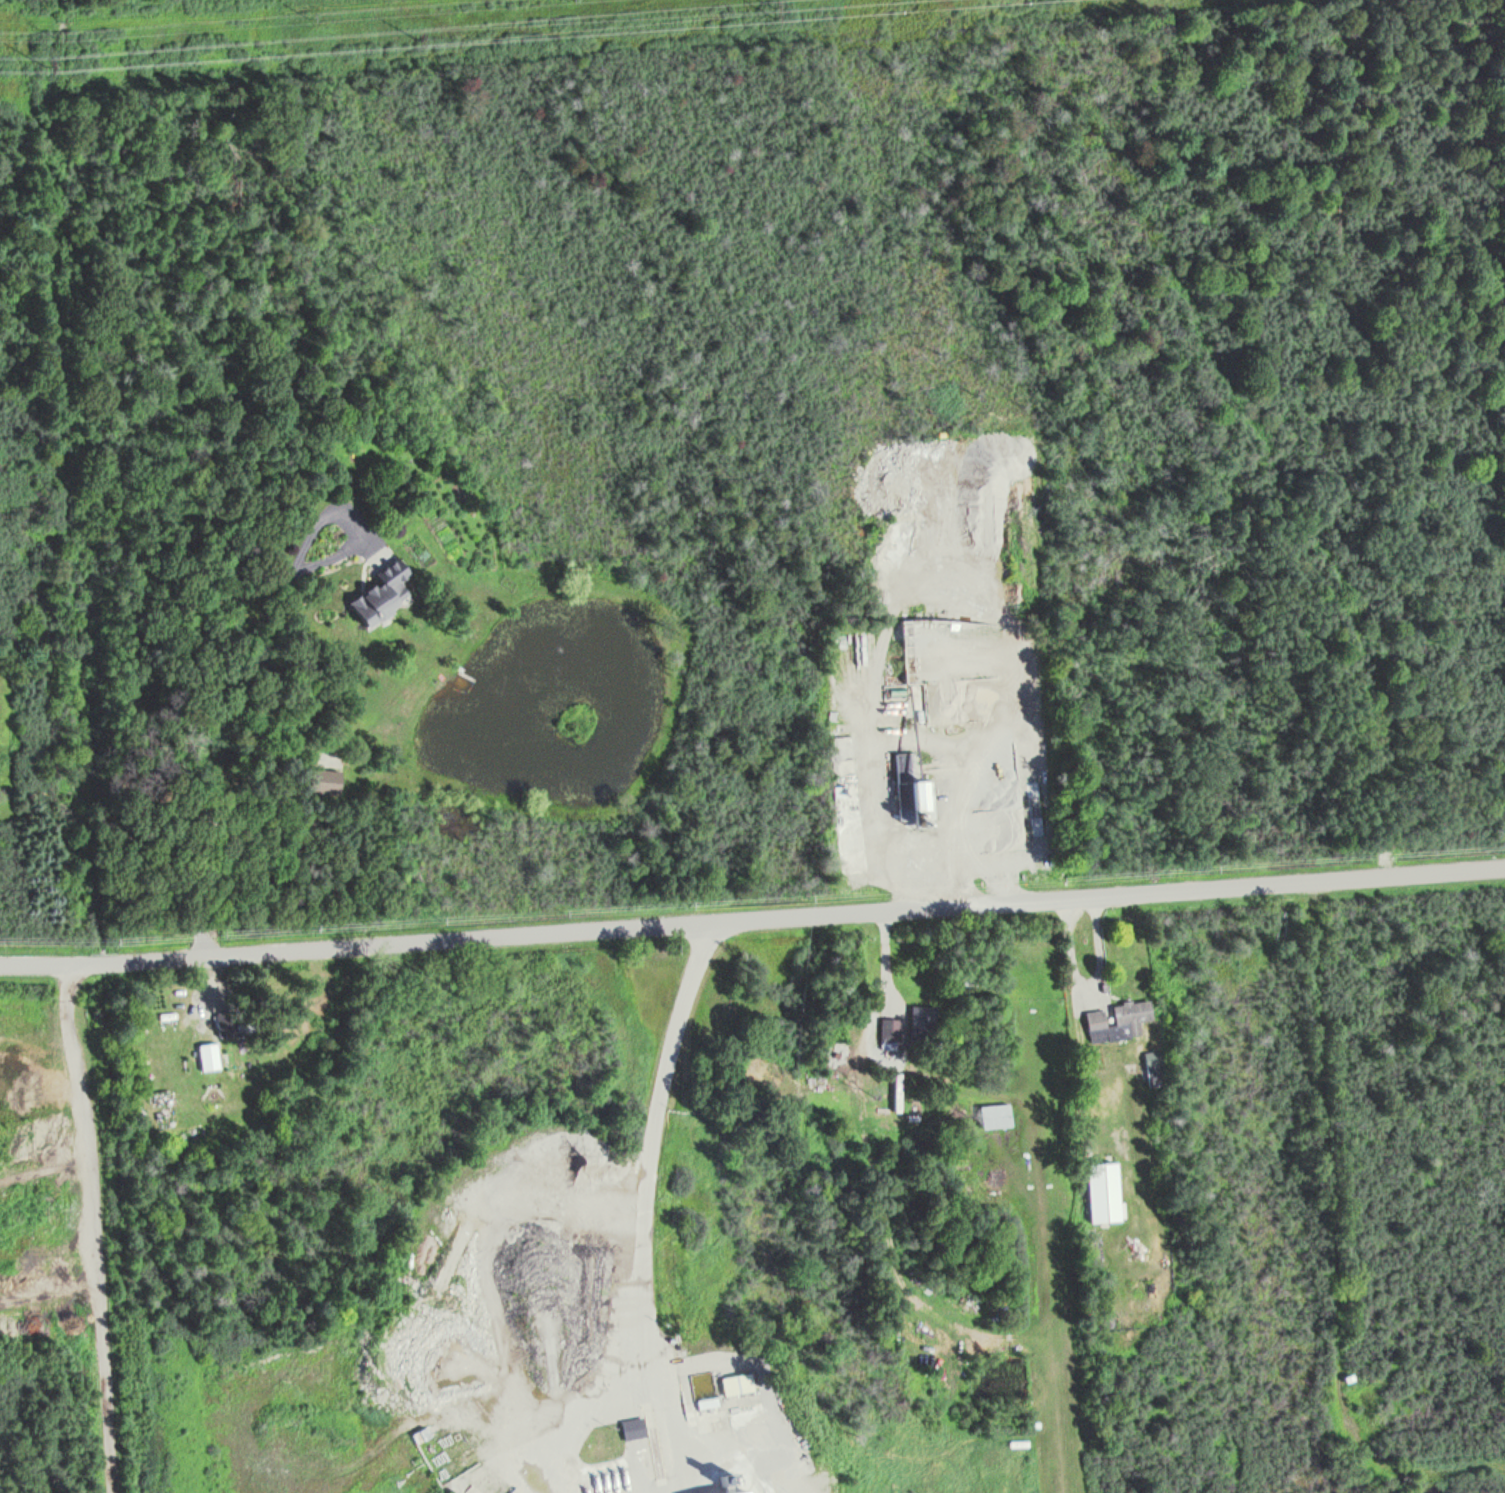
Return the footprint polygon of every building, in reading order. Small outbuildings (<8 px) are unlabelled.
[(344,602),(362,630),(409,600),(397,581),(405,575),(399,566),(344,602)] [(307,790),(339,792),(341,771),(308,769),(307,790)] [(932,782),(907,782),(907,820),(932,820),(932,782)] [(1085,1010),(1088,1040),(1140,1036),(1138,1021),(1150,1020),(1148,1000),(1107,1003),(1108,1009),(1085,1010)] [(218,1068),(215,1041),(196,1043),(199,1070),(218,1068)] [(979,1104),(980,1127),(1011,1126),(1009,1102),(979,1104)] [(1118,1201),(1116,1161),(1085,1162),(1088,1221),(1125,1220),(1124,1201),(1118,1201)] [(720,1377),(723,1395),(752,1389),(748,1371),(720,1377)] [(620,1420),(623,1439),(645,1436),(641,1416),(620,1420)] [(740,1480),(742,1492),(687,1492),(686,1489),(740,1480)]
